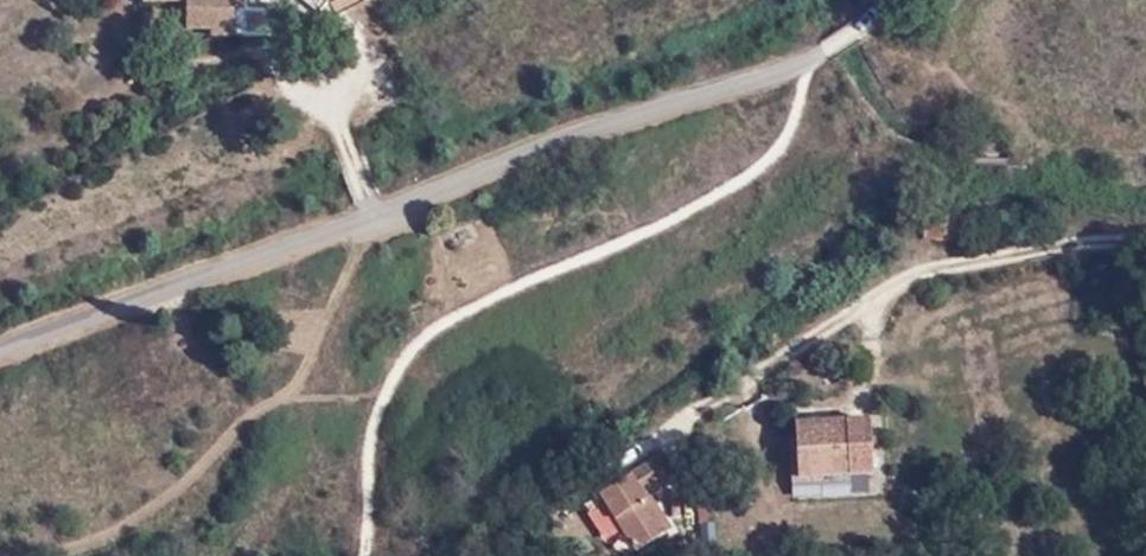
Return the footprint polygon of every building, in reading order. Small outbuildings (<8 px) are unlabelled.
[(144,11),(185,12),(186,33),(211,32),(211,40),(238,41),(239,0),(144,0),(144,11)] [(238,41),(276,42),(278,0),(239,0),(238,41)] [(873,413),(799,417),(802,476),(876,472),(873,413)] [(652,459),(601,492),(608,504),(588,514),(604,538),(629,555),(675,528),(648,486),(664,477),(652,459)]
